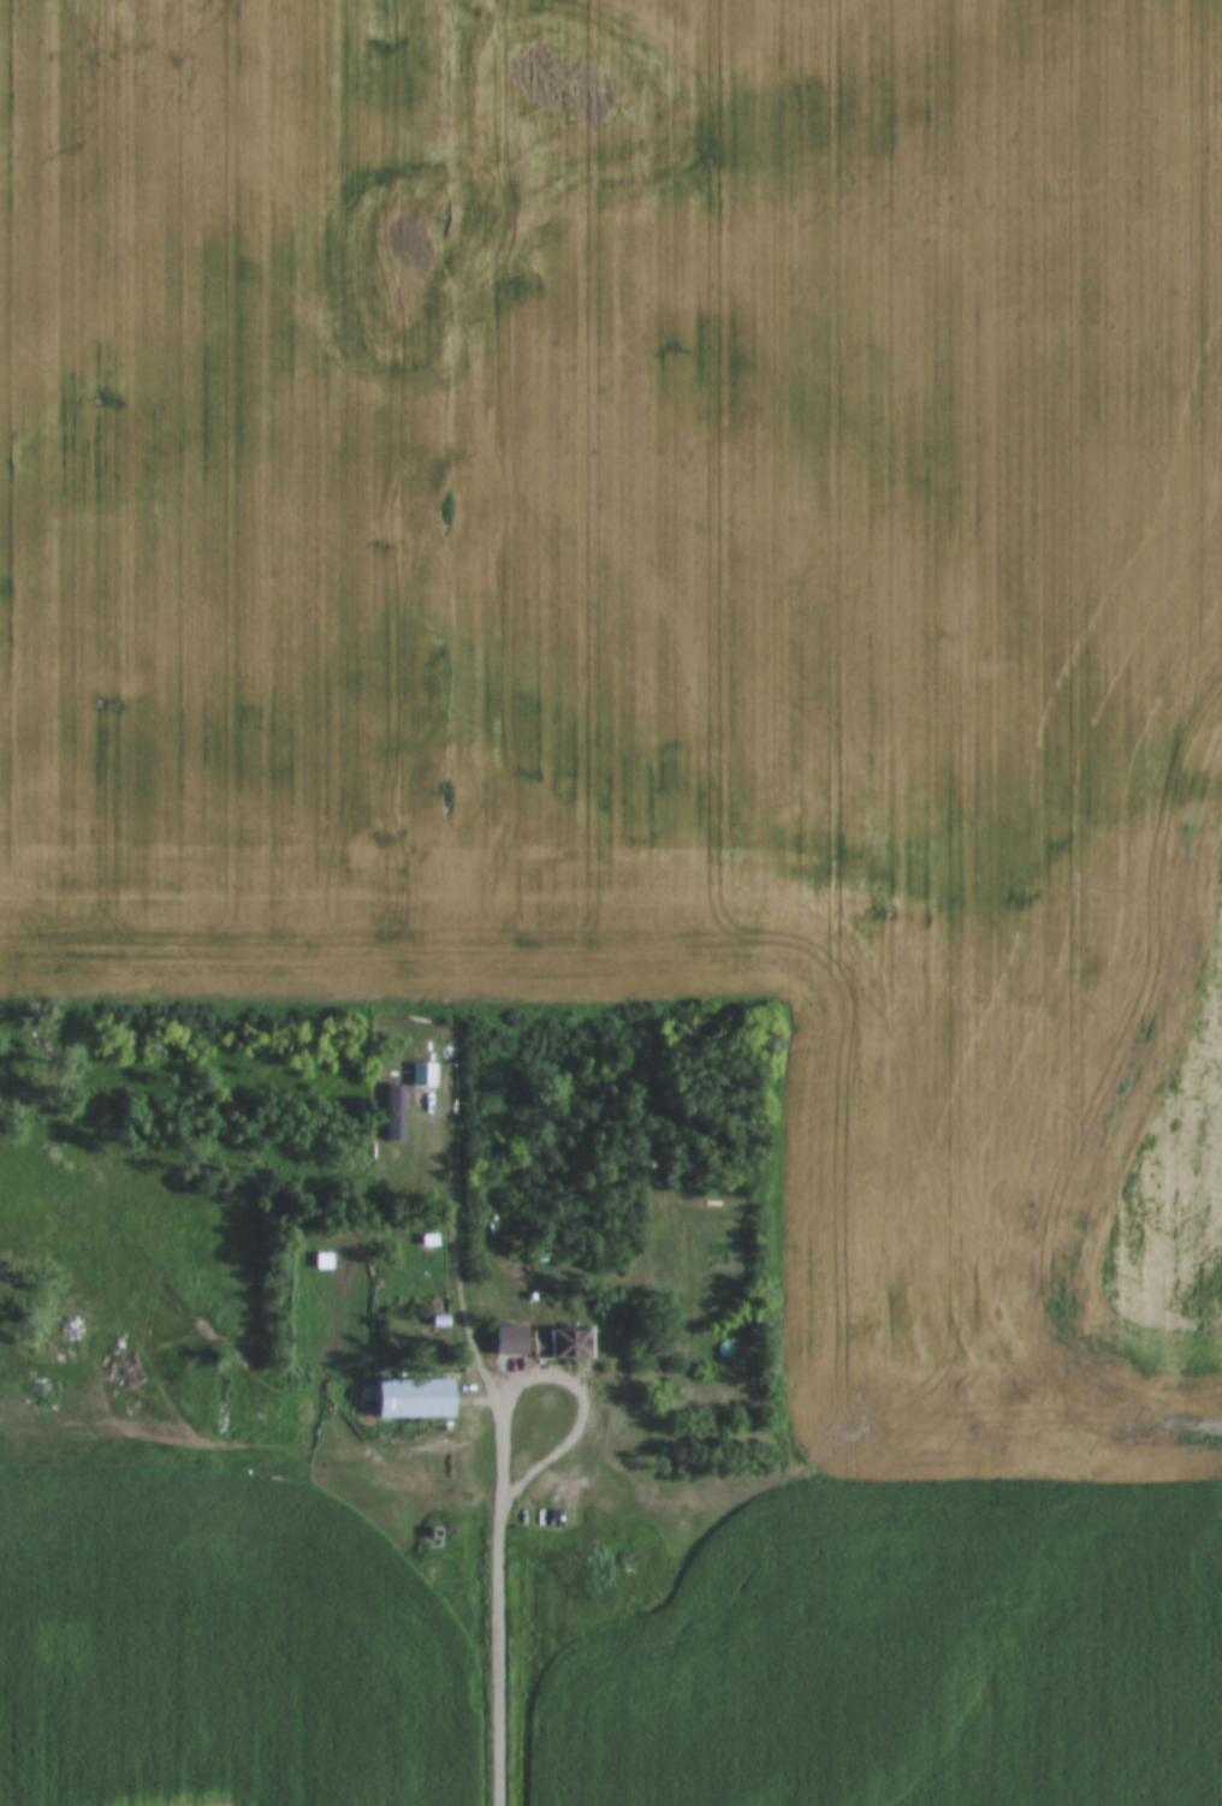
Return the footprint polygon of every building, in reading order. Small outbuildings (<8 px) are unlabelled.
[(594,1330),(535,1330),(535,1361),(595,1360),(594,1330)] [(375,1419),(458,1419),(458,1380),(375,1380),(375,1419)] [(442,1530),(431,1530),(430,1537),(442,1538),(442,1530)]
